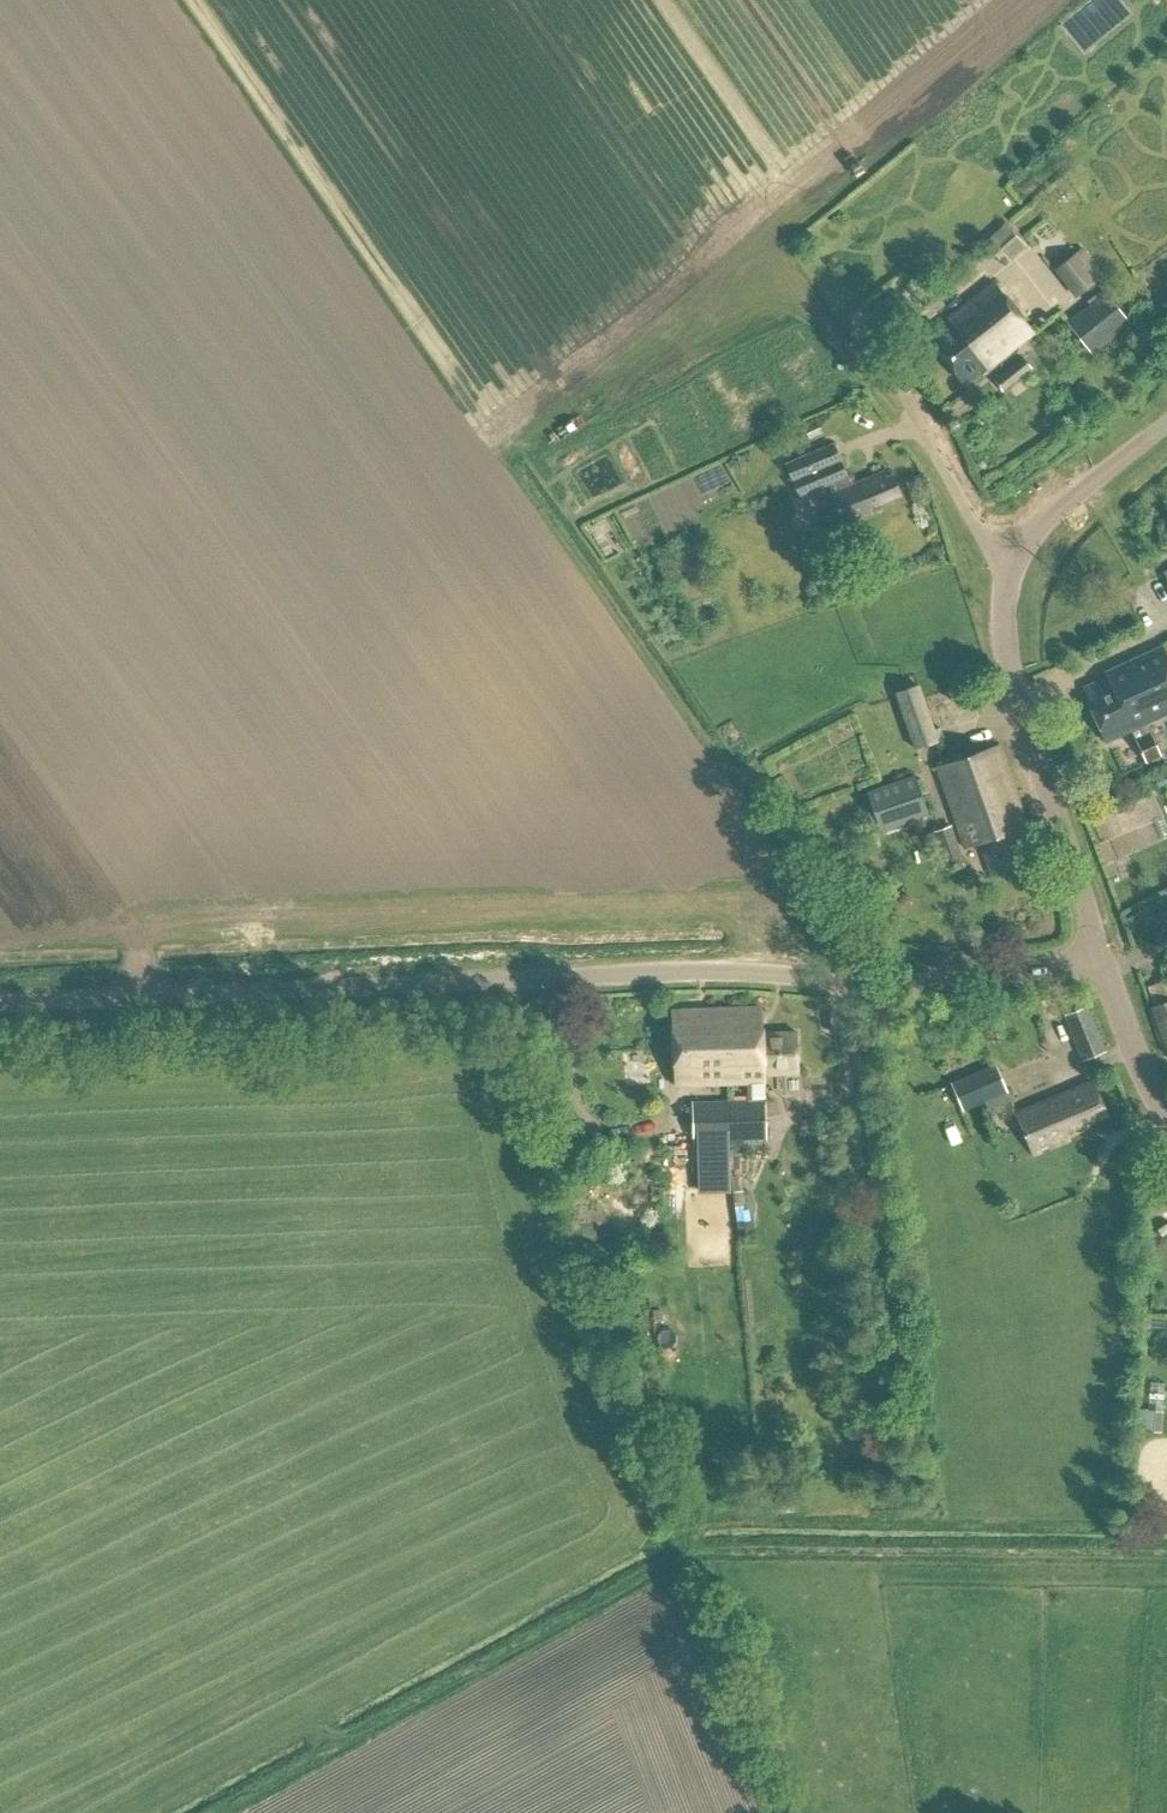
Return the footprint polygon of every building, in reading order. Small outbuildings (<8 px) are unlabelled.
[(984,244),(1004,266),(1026,247),(1005,224),(984,244)] [(1082,248),(1055,270),(1076,297),(1103,275),(1082,248)] [(1030,333),(991,285),(922,340),(957,384),(976,369),(979,373),(1030,333)] [(1104,292),(1067,322),(1091,354),(1129,324),(1104,292)] [(1023,358),(992,382),(1001,393),(1031,369),(1023,358)] [(831,446),(804,458),(786,466),(800,497),(820,488),(830,484),(833,491),(829,493),(841,524),(870,513),(868,509),(900,497),(892,476),(884,479),(882,473),(849,486),(850,488),(845,490),(844,488),(847,487),(838,463),(831,446)] [(1110,670),(1128,707),(1132,705),(1141,725),(1146,723),(1166,714),(1166,659),(1161,646),(1110,670)] [(1128,707),(1110,670),(1105,672),(1107,677),(1083,687),(1088,699),(1086,700),(1105,742),(1131,730),(1145,762),(1161,755),(1146,723),(1141,725),(1132,705),(1128,707)] [(895,693),(916,750),(941,742),(921,684),(895,693)] [(1032,848),(995,745),(936,767),(964,847),(979,842),(990,874),(1026,862),(1022,852),(1032,848)] [(914,776),(868,792),(882,832),(929,815),(914,776)] [(928,834),(922,836),(935,878),(941,876),(962,868),(950,828),(928,834)] [(1147,987),(1153,1005),(1166,1001),(1166,983),(1166,981),(1147,987)] [(1153,1005),(1151,1005),(1165,1049),(1166,1049),(1166,1001),(1153,1005)] [(1065,1015),(1084,1061),(1108,1051),(1089,1005),(1065,1015)] [(747,1101),(730,1102),(731,1141),(767,1139),(765,1073),(800,1071),(799,1032),(764,1034),(763,1008),(729,1010),(733,1080),(746,1080),(747,1101)] [(678,1083),(733,1080),(729,1010),(674,1012),(678,1083)] [(950,1081),(962,1110),(1007,1092),(996,1063),(950,1081)] [(1101,1114),(1086,1081),(1016,1114),(1034,1153),(1067,1138),(1064,1131),(1101,1114)] [(731,1141),(730,1102),(696,1103),(698,1142),(731,1141)] [(729,1163),(698,1164),(699,1188),(730,1188),(729,1163)] [(1139,1409),(1137,1430),(1153,1431),(1155,1410),(1139,1409)]
